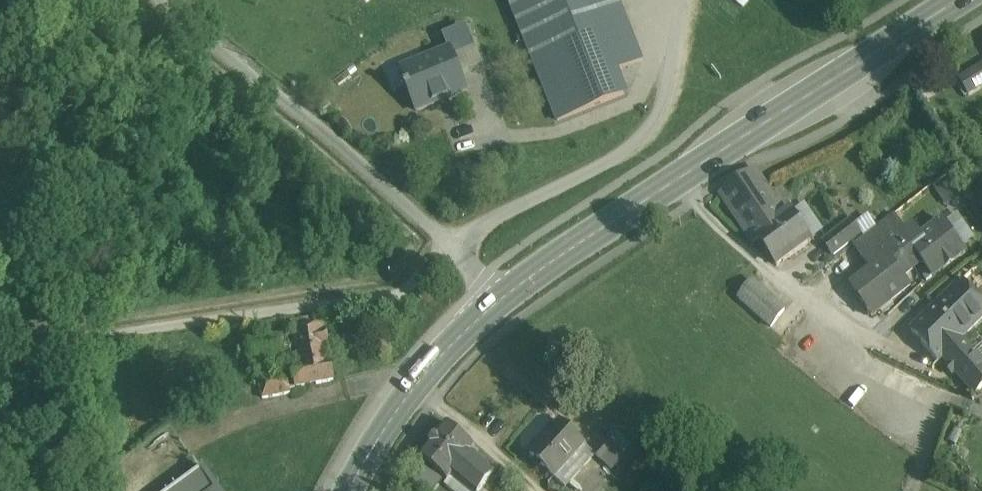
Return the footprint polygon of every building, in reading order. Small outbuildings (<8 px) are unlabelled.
[(557,120),(623,94),(614,70),(641,60),(618,0),(510,0),(557,120)] [(467,30),(445,39),(450,50),(451,50),(456,60),(476,52),(467,30)] [(450,50),(402,70),(409,88),(405,89),(407,93),(409,92),(417,112),(468,91),(456,60),(451,50),(450,50)] [(958,79),(968,95),(981,86),(981,64),(958,79)] [(777,199),(754,168),(722,191),(753,234),(758,230),(787,209),(779,197),(777,199)] [(787,209),(758,230),(776,255),(806,234),(806,229),(790,207),(787,209)] [(894,208),(872,223),(884,240),(885,241),(906,226),(906,225),(894,208)] [(851,212),(823,232),(833,246),(861,226),(851,212)] [(964,246),(943,216),(922,231),(915,221),(914,220),(906,225),(906,226),(912,222),(929,247),(921,253),(931,267),(942,259),(943,260),(964,246)] [(906,226),(885,241),(884,240),(865,254),(870,262),(851,276),(870,304),(890,290),(888,287),(907,274),(902,267),(921,253),(929,247),(912,222),(906,226)] [(872,223),(852,237),(865,254),(884,240),(872,223)] [(784,298),(752,271),(738,289),(770,315),(784,298)] [(910,318),(937,348),(942,344),(975,380),(981,373),(981,353),(960,328),(981,308),(981,295),(962,272),(961,273),(960,272),(958,273),(959,275),(910,318)] [(322,317),(292,322),(294,329),(271,333),(276,357),(298,352),(300,361),(329,356),(327,346),(329,346),(325,324),(323,324),(322,317)] [(300,361),(291,363),(292,367),(287,368),(287,366),(259,370),(262,390),(290,385),(289,383),(333,374),(329,356),(300,361)] [(559,415),(529,447),(553,470),(583,437),(559,415)] [(473,440),(445,417),(419,449),(446,472),(449,468),(474,488),(495,464),(470,443),(473,440)] [(604,433),(592,446),(601,454),(614,441),(604,433)] [(159,490),(223,490),(201,461),(159,490)]
